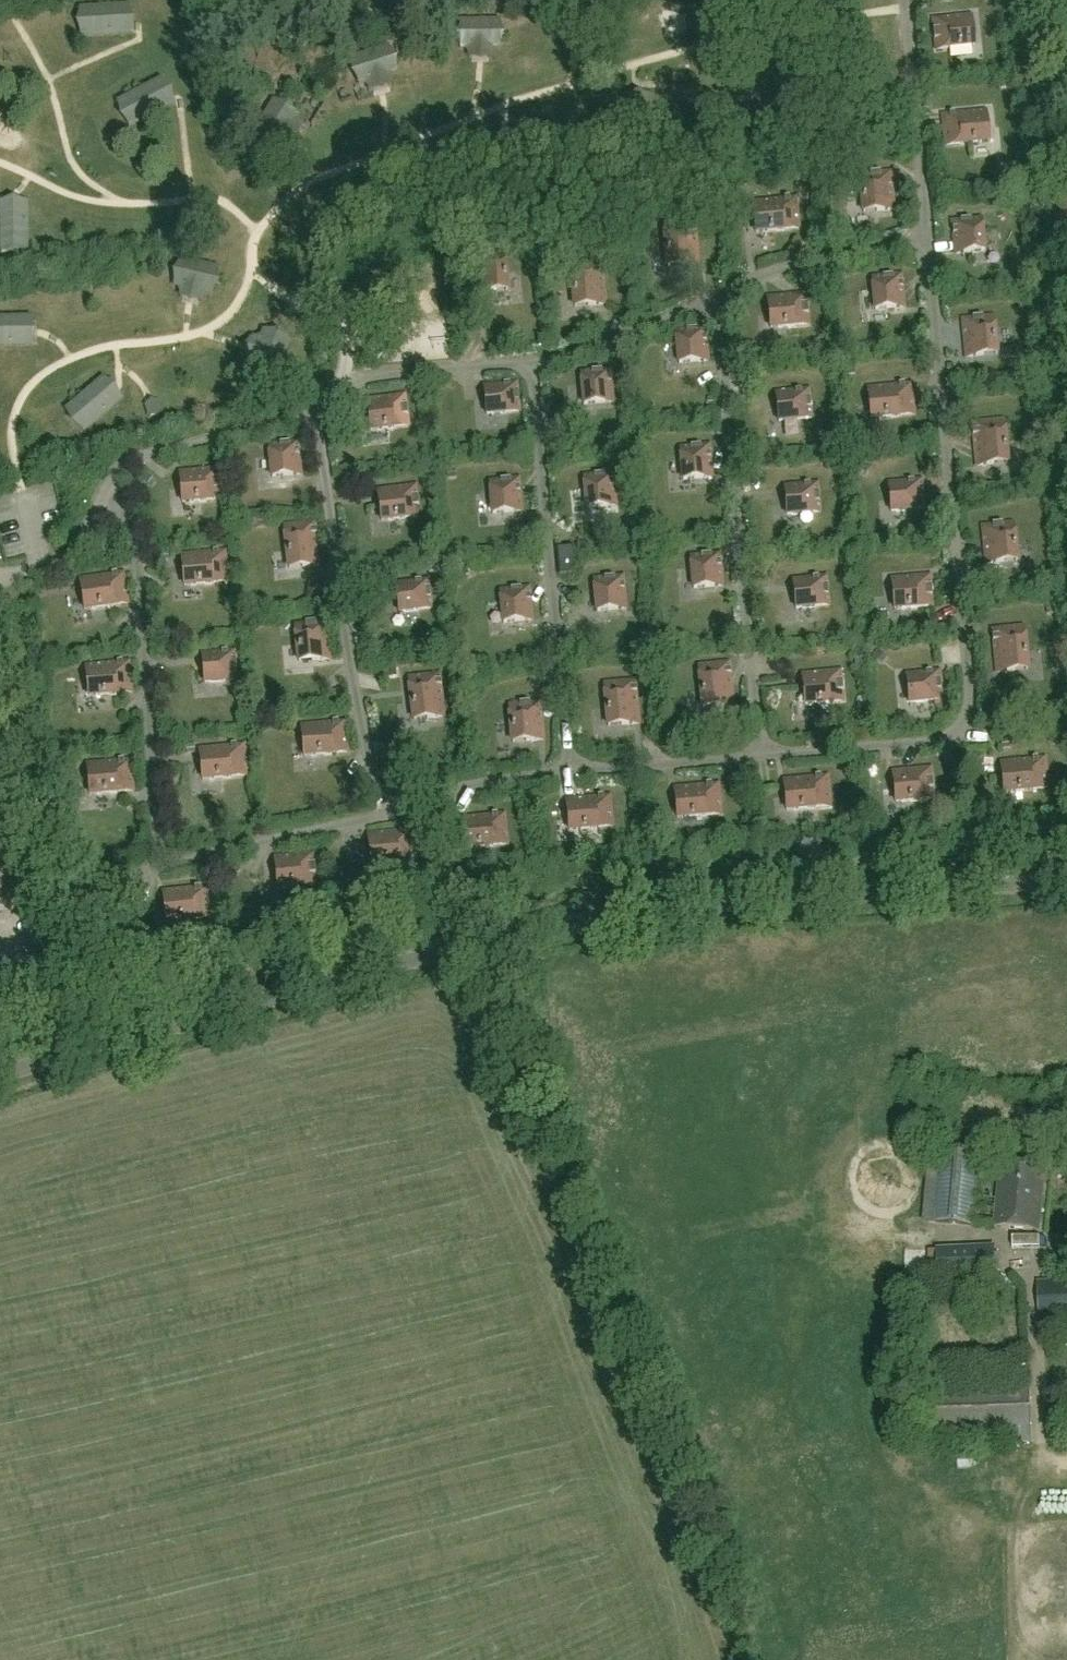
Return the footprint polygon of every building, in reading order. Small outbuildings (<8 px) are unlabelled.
[(972,16),(933,19),(936,50),(974,47),(972,16)] [(1007,78),(998,79),(999,89),(1008,88),(1007,78)] [(986,111),(942,114),(945,145),(989,142),(986,111)] [(863,212),(894,210),(892,172),(861,173),(863,212)] [(799,229),(796,198),(752,204),(756,235),(799,229)] [(1011,200),(1006,208),(1013,213),(1018,205),(1011,200)] [(981,219),(952,222),(956,255),(984,252),(981,219)] [(699,265),(695,222),(664,224),(668,268),(699,265)] [(478,294),(509,291),(505,253),(474,256),(478,294)] [(574,308),(605,305),(601,261),(570,264),(574,308)] [(901,274),(872,277),(876,310),(904,307),(901,274)] [(768,297),(772,328),(810,323),(806,293),(768,297)] [(51,300),(26,306),(29,319),(54,312),(51,300)] [(993,316),(962,319),(967,357),(998,354),(993,316)] [(706,329),(677,330),(678,363),(707,362),(706,329)] [(850,344),(844,338),(838,345),(844,351),(850,344)] [(822,339),(813,340),(814,349),(823,348),(822,339)] [(855,365),(846,366),(847,375),(856,374),(855,365)] [(610,370),(581,372),(584,405),(612,402),(610,370)] [(518,384),(485,386),(487,415),(520,412),(518,384)] [(912,384),(868,389),(872,420),(915,415),(912,384)] [(809,390),(776,393),(779,422),(812,418),(809,390)] [(366,400),(370,431),(408,426),(404,395),(366,400)] [(1003,419),(972,423),(977,466),(1008,463),(1003,419)] [(832,440),(826,446),(832,452),(838,446),(832,440)] [(298,443),(269,445),(272,478),(300,476),(298,443)] [(680,448),(684,481),(713,478),(709,445),(680,448)] [(827,466),(833,472),(840,466),(834,460),(827,466)] [(179,473),(183,504),(221,499),(218,468),(179,473)] [(613,474),(585,476),(587,509),(616,507),(613,474)] [(490,483),(492,515),(520,514),(519,481),(490,483)] [(921,481),(889,484),(892,513),(924,509),(921,481)] [(817,484),(785,487),(788,516),(820,512),(817,484)] [(377,491),(381,521),(419,517),(415,486),(377,491)] [(266,526),(265,517),(253,519),(253,527),(266,526)] [(315,523),(284,526),(288,569),(319,566),(315,523)] [(1013,524),(982,527),(986,565),(1017,562),(1013,524)] [(429,546),(420,547),(420,556),(429,555),(429,546)] [(558,550),(560,577),(575,575),(573,549),(558,550)] [(182,555),(184,586),(228,583),(226,552),(182,555)] [(692,557),(694,590),(723,588),(721,555),(692,557)] [(849,557),(840,559),(841,567),(850,566),(849,557)] [(123,574),(80,580),(84,611),(128,605),(123,574)] [(624,577),(595,581),(599,613),(628,610),(624,577)] [(826,577),(794,581),(797,609),(829,606),(826,577)] [(931,577),(893,579),(895,610),(933,608),(931,577)] [(427,581),(395,586),(399,614),(432,609),(427,581)] [(529,588),(501,591),(504,623),(532,621),(529,588)] [(1055,604),(1046,605),(1047,614),(1056,613),(1055,604)] [(636,609),(636,618),(646,617),(645,609),(636,609)] [(326,622),(295,624),(298,663),(329,660),(326,622)] [(1024,627),(993,630),(997,674),(1028,671),(1024,627)] [(888,629),(879,630),(880,639),(889,638),(888,629)] [(202,654),(205,683),(237,680),(235,651),(202,654)] [(880,652),(875,658),(882,664),(887,657),(880,652)] [(864,658),(855,659),(856,668),(865,667),(864,658)] [(85,667),(88,698),(132,694),(129,663),(85,667)] [(729,663),(698,666),(702,709),(733,707),(729,663)] [(841,671),(803,674),(805,705),(844,702),(841,671)] [(940,672),(908,676),(910,704),(943,701),(940,672)] [(408,678),(412,722),(443,719),(439,675),(408,678)] [(604,684),(608,728),(639,725),(635,681),(604,684)] [(513,744),(544,741),(541,703),(510,705),(513,744)] [(345,723),(301,726),(303,757),(347,754),(345,723)] [(1010,739),(1001,740),(1002,749),(1011,748),(1010,739)] [(243,744),(199,749),(203,780),(246,775),(243,744)] [(1001,763),(1004,794),(1048,790),(1044,759),(1001,763)] [(131,762),(88,765),(90,796),(133,794),(131,762)] [(932,769),(893,773),(897,804),(935,800),(932,769)] [(829,779),(785,781),(787,813),(831,810),(829,779)] [(719,785),(675,789),(678,820),(721,817),(719,785)] [(734,790),(735,799),(744,798),(744,789),(734,790)] [(611,798),(568,801),(570,832),(614,829),(611,798)] [(462,819),(465,850),(508,846),(505,815),(462,819)] [(862,818),(852,818),(852,827),(862,826),(862,818)] [(427,831),(418,831),(419,840),(427,840),(427,831)] [(412,832),(368,836),(371,867),(414,863),(412,832)] [(274,859),(277,890),(316,886),(313,855),(274,859)] [(207,888),(163,892),(166,923),(210,919),(207,888)] [(1001,1164),(995,1228),(1040,1232),(1046,1169),(1001,1164)] [(1037,1315),(1066,1316),(1066,1284),(1037,1284),(1037,1315)] [(1034,1366),(1033,1343),(1022,1343),(1024,1366),(1034,1366)] [(932,1387),(934,1413),(973,1411),(972,1385),(932,1387)] [(932,1438),(1026,1436),(1026,1411),(932,1414),(932,1438)] [(978,1454),(959,1456),(960,1467),(979,1465),(978,1454)]
